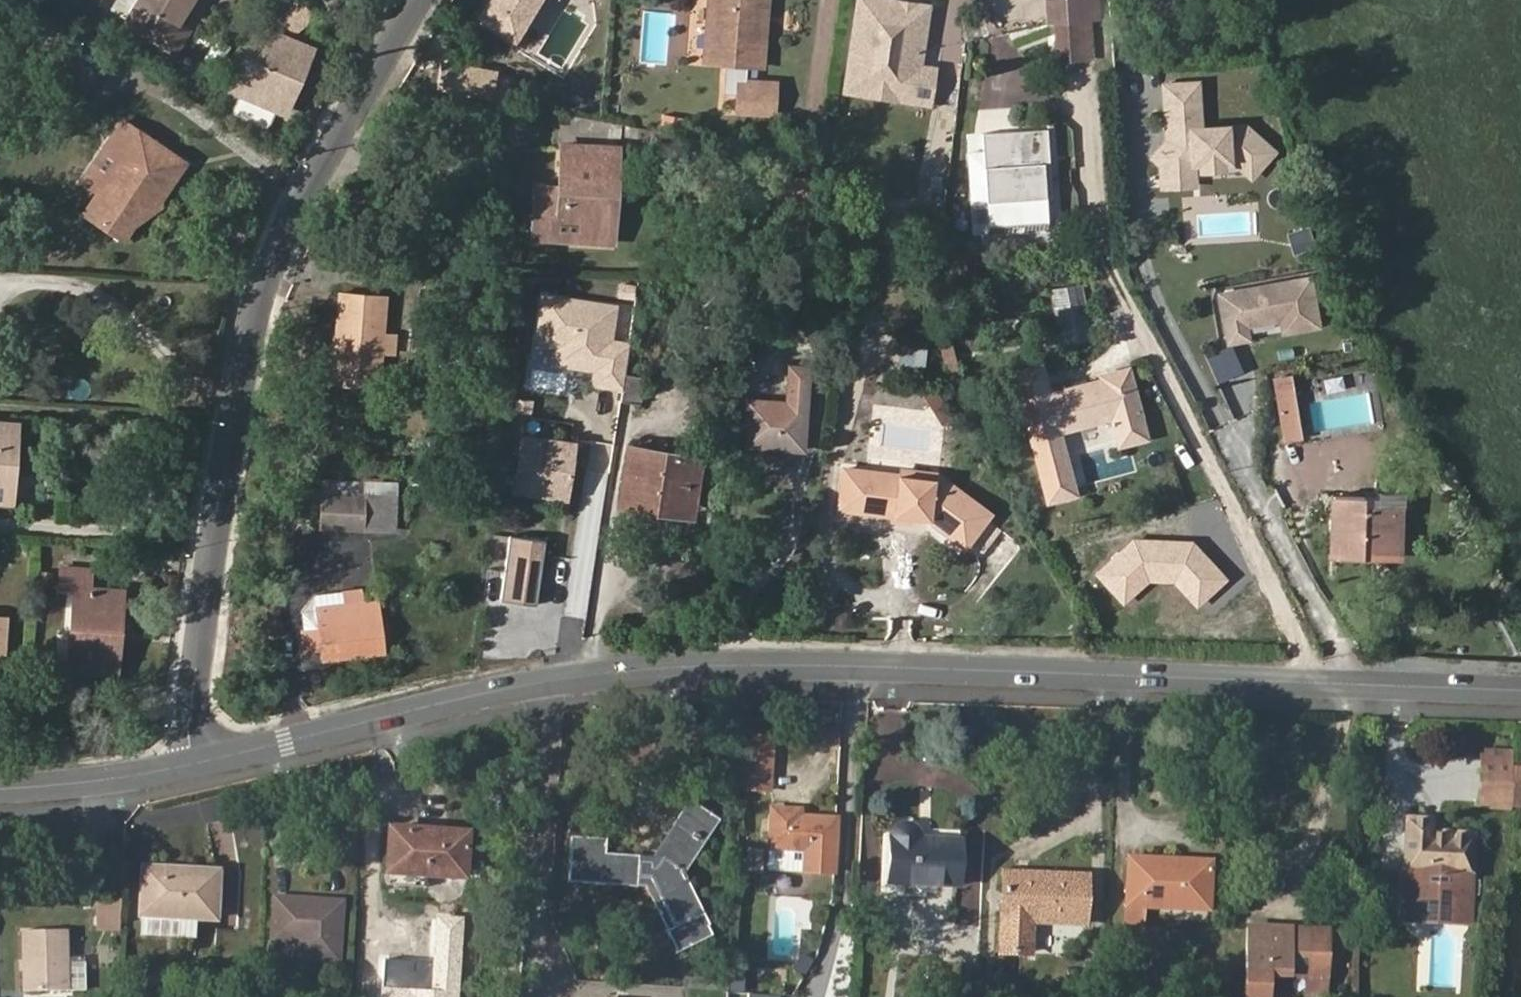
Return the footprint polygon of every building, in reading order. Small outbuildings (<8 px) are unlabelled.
[(107,9),(127,19),(138,0),(113,0),(107,9)] [(127,19),(125,23),(171,53),(186,30),(176,23),(190,0),(138,0),(127,19)] [(469,14),(506,36),(527,0),(477,0),(469,14)] [(754,66),(759,5),(726,3),(726,0),(703,0),(698,61),(718,63),(716,84),(723,85),(723,93),(730,94),(728,113),(766,117),(767,91),(761,91),(761,81),(739,79),(739,65),(754,66)] [(894,0),(852,0),(845,70),(868,73),(868,64),(891,65),(890,75),(911,77),(910,84),(928,86),(929,63),(914,61),(920,1),(914,0),(905,0),(904,3),(894,3),(894,0)] [(1088,24),(1086,0),(1070,0),(1047,2),(1049,27),(1055,27),(1081,25),(1088,24)] [(1096,20),(1095,0),(1086,0),(1088,24),(1090,24),(1090,20),(1096,20)] [(313,46),(260,23),(234,84),(287,107),(294,89),(289,86),(299,62),(305,65),(313,46)] [(1085,63),(1094,63),(1091,24),(1090,24),(1088,24),(1081,25),(1085,63)] [(1058,65),(1085,63),(1081,25),(1055,27),(1058,65)] [(499,96),(502,62),(442,57),(439,91),(499,96)] [(928,86),(910,84),(911,77),(890,75),(891,65),(868,64),(868,73),(845,70),(844,82),(927,91),(928,86)] [(716,84),(715,93),(723,93),(723,85),(716,84)] [(1273,152),(1246,128),(1202,131),(1198,85),(1165,88),(1168,134),(1173,134),(1174,143),(1169,143),(1155,160),(1163,167),(1171,174),(1188,173),(1194,165),(1197,165),(1234,163),(1251,177),(1273,152)] [(555,110),(554,144),(561,144),(617,147),(618,122),(555,110)] [(185,161),(126,120),(104,150),(118,161),(106,176),(93,167),(82,180),(111,200),(96,222),(122,240),(137,218),(133,214),(146,195),(156,202),(185,161)] [(1008,134),(1010,164),(985,166),(984,155),(969,156),(973,204),(989,203),(991,238),(1016,236),(1016,229),(1026,229),(1026,235),(1051,233),(1044,155),(1050,155),(1048,131),(1008,134)] [(1008,134),(984,136),(984,155),(985,166),(1010,164),(1008,134)] [(610,182),(616,182),(617,147),(561,144),(558,186),(551,186),(548,237),(607,241),(610,182)] [(93,167),(106,176),(118,161),(104,150),(93,167)] [(1198,187),(1197,165),(1194,165),(1188,173),(1171,174),(1163,167),(1164,189),(1198,187)] [(944,198),(944,182),(935,182),(935,198),(944,198)] [(536,186),(532,237),(548,237),(551,186),(536,186)] [(0,187),(0,207),(9,192),(0,187)] [(137,218),(142,221),(156,202),(146,195),(133,214),(137,218)] [(1322,247),(1316,226),(1296,232),(1302,252),(1322,247)] [(1315,270),(1218,286),(1227,340),(1324,324),(1315,270)] [(1085,280),(1054,284),(1062,342),(1093,338),(1085,280)] [(386,296),(339,293),(335,338),(341,338),(338,371),(379,374),(386,296)] [(543,294),(536,340),(558,344),(575,346),(573,364),(595,367),(602,368),(600,383),(622,386),(628,342),(608,339),(613,305),(543,294)] [(957,373),(950,337),(939,339),(946,375),(957,373)] [(330,382),(378,387),(379,374),(338,371),(341,338),(335,338),(330,382)] [(902,360),(926,362),(928,342),(904,340),(902,360)] [(555,361),(573,364),(575,346),(558,344),(555,361)] [(789,365),(787,401),(747,399),(745,445),(804,450),(809,366),(789,365)] [(1048,392),(1041,366),(1015,372),(1045,501),(1074,494),(1058,431),(1112,418),(1118,444),(1146,438),(1128,367),(1101,373),(1103,380),(1048,392)] [(600,383),(602,368),(595,367),(593,382),(600,383)] [(636,403),(639,376),(623,373),(622,386),(619,401),(636,403)] [(1301,437),(1291,376),(1276,378),(1286,439),(1301,437)] [(18,421),(0,419),(0,492),(5,493),(9,448),(17,449),(18,421)] [(563,498),(572,442),(522,434),(513,489),(563,498)] [(627,446),(619,502),(653,507),(659,501),(682,505),(690,456),(627,446)] [(13,504),(17,449),(9,448),(5,493),(0,492),(0,503),(13,504)] [(653,507),(691,513),(699,456),(690,456),(682,505),(659,501),(653,507)] [(929,519),(933,480),(844,469),(839,507),(929,519)] [(978,512),(933,480),(929,519),(957,540),(978,512)] [(307,484),(306,525),(322,526),(323,484),(307,484)] [(323,484),(322,526),(362,527),(363,486),(323,484)] [(362,527),(396,528),(397,487),(395,487),(363,486),(362,527)] [(1365,508),(1365,496),(1334,495),(1333,555),(1401,557),(1401,509),(1365,508)] [(546,540),(510,535),(501,600),(537,605),(546,540)] [(90,587),(90,568),(61,566),(59,585),(74,586),(68,667),(106,670),(110,629),(118,630),(121,590),(90,587)] [(53,585),(54,570),(39,569),(38,583),(53,585)] [(318,608),(345,605),(343,591),(315,594),(301,611),(304,629),(320,627),(318,608)] [(345,605),(318,608),(320,627),(304,629),(305,650),(323,649),(324,657),(383,650),(378,601),(345,605)] [(106,670),(115,671),(118,630),(110,629),(106,670)] [(747,729),(743,788),(774,790),(778,731),(747,729)] [(1512,771),(1512,766),(1512,756),(1482,755),(1482,770),(1512,771)] [(1512,766),(1512,771),(1511,783),(1520,784),(1520,766),(1512,766)] [(1510,805),(1511,783),(1512,771),(1482,770),(1480,805),(1510,806),(1510,805)] [(1520,805),(1520,784),(1511,783),(1510,805),(1520,805)] [(605,851),(605,837),(571,834),(568,880),(637,885),(638,876),(647,876),(672,925),(665,928),(676,952),(711,935),(706,924),(709,922),(683,872),(719,818),(689,798),(652,855),(605,851)] [(800,816),(800,808),(772,806),(769,846),(800,847),(800,871),(832,872),(835,817),(800,816)] [(1427,831),(1427,817),(1408,817),(1406,872),(1470,875),(1471,833),(1427,831)] [(896,826),(891,831),(890,834),(889,880),(957,883),(958,839),(920,838),(917,831),(914,828),(910,825),(905,824),(901,824),(896,826)] [(464,876),(467,832),(389,827),(386,871),(464,876)] [(800,871),(800,847),(769,846),(768,869),(800,871)] [(1208,906),(1209,858),(1128,856),(1127,903),(1208,906)] [(214,917),(217,872),(143,867),(141,913),(179,915),(214,917)] [(1002,879),(1043,881),(1044,873),(1002,871),(1002,879)] [(1085,920),(1086,874),(1044,873),(1043,881),(1002,879),(999,951),(1030,952),(1032,919),(1085,920)] [(637,885),(644,886),(665,928),(672,925),(647,876),(638,876),(637,885)] [(338,957),(341,901),(274,897),(272,938),(296,939),(296,954),(338,957)] [(99,926),(122,926),(122,898),(99,898),(99,926)] [(140,931),(177,933),(179,915),(141,913),(140,931)] [(1329,928),(1248,926),(1247,996),(1270,996),(1270,973),(1290,973),(1329,974),(1329,928)] [(18,996),(66,993),(65,933),(17,936),(18,963),(18,974),(18,996)] [(1290,979),(1290,973),(1270,973),(1270,996),(1274,996),(1276,996),(1276,979),(1290,979)]
